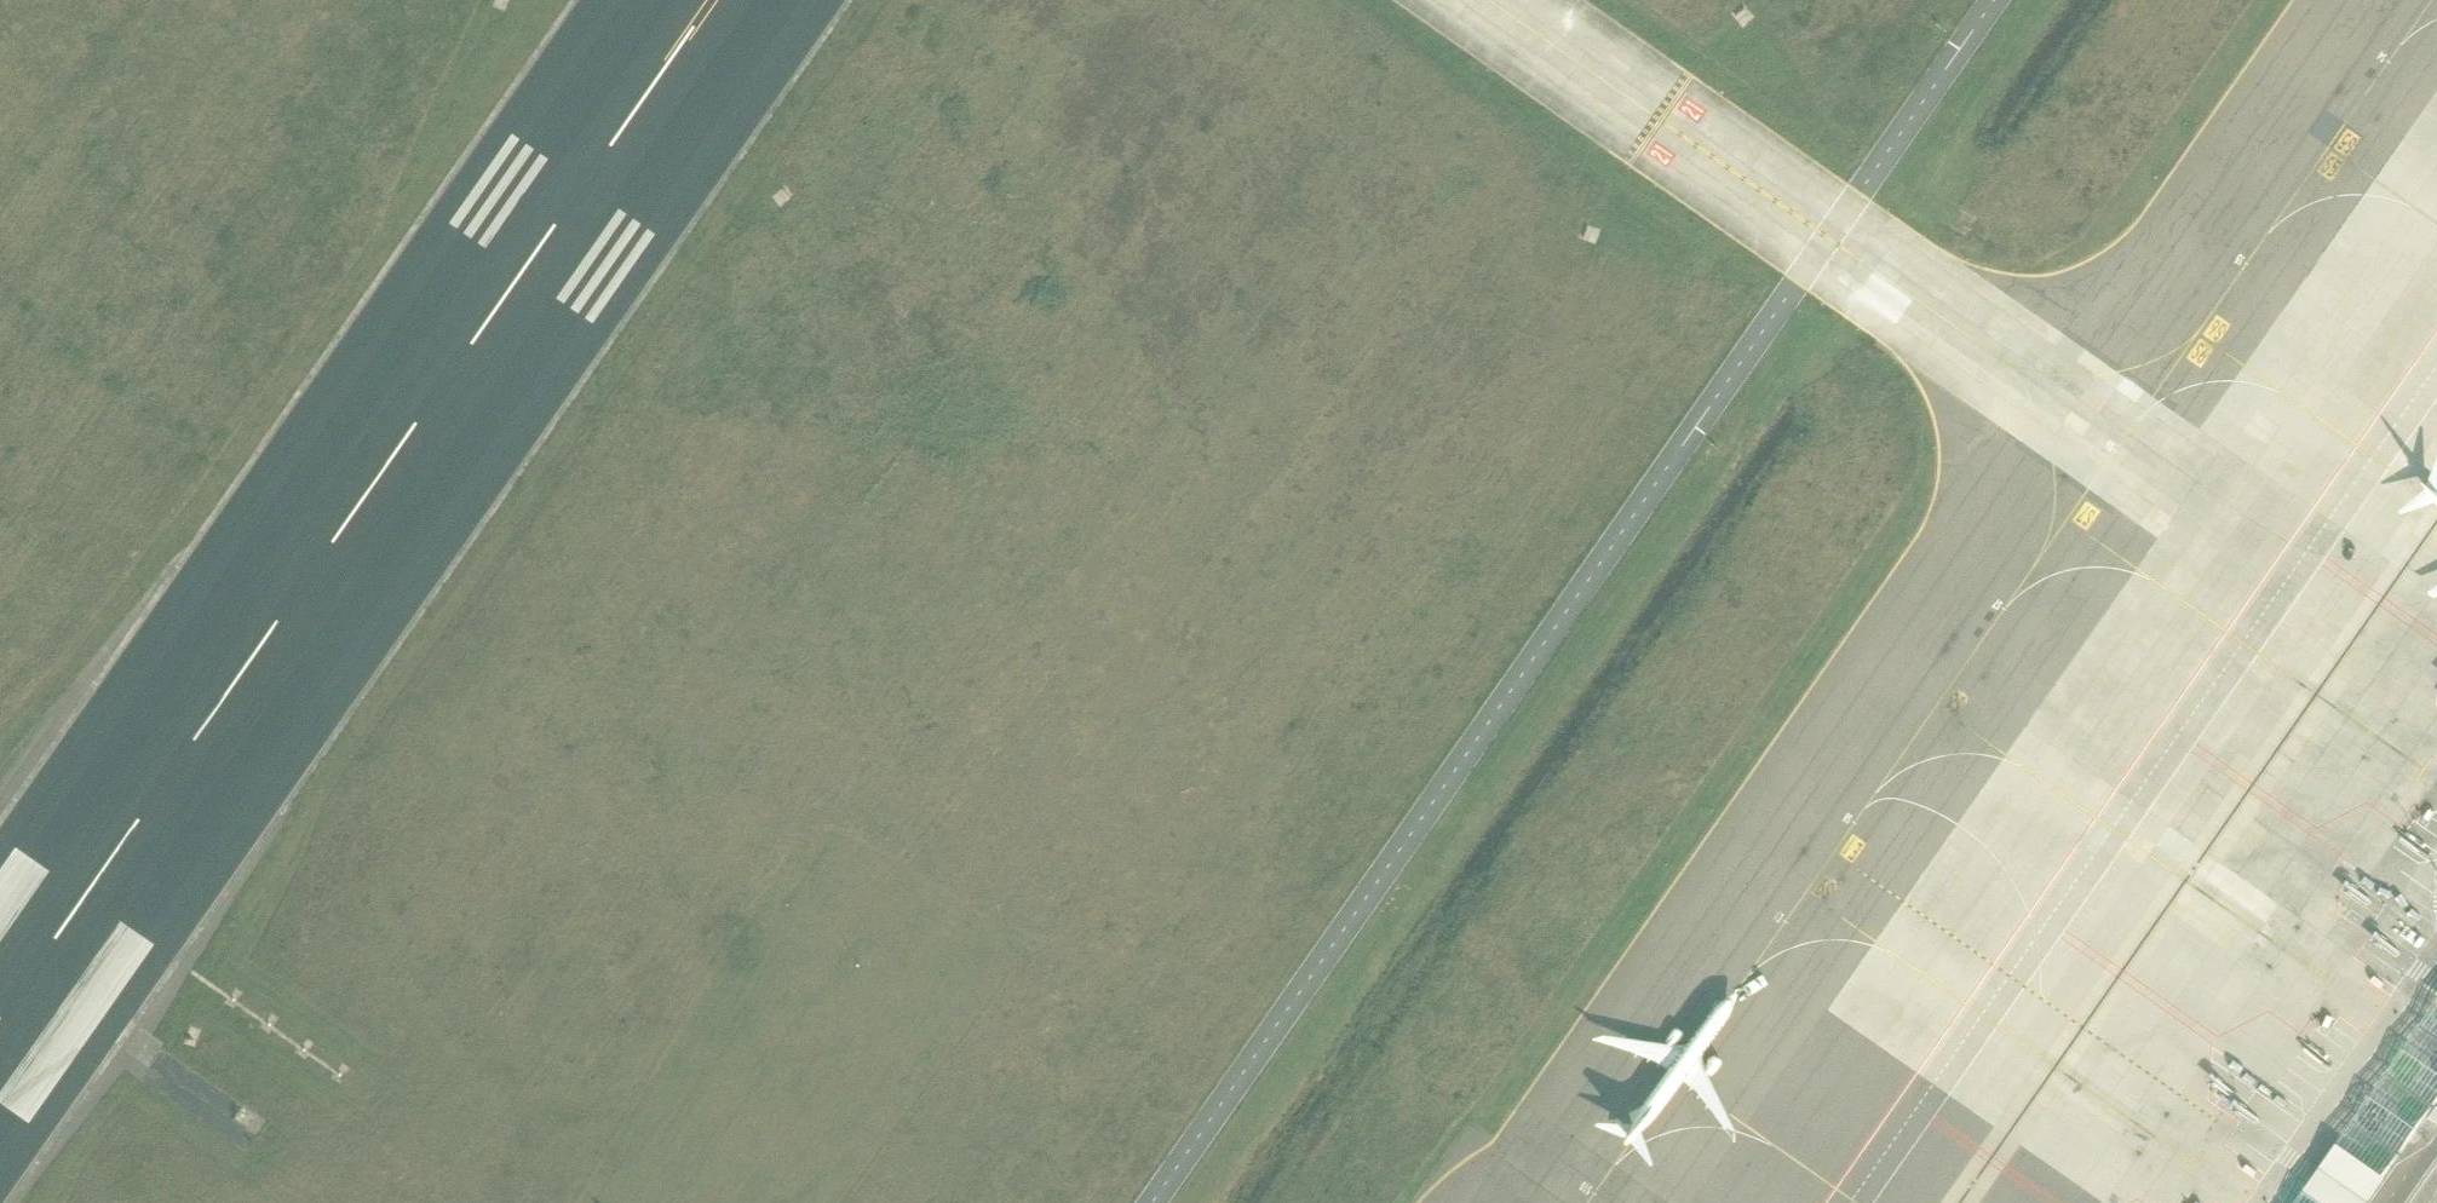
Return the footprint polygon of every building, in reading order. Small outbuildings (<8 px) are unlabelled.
[(2294,1202),(2367,1202),(2436,1103),(2436,998),(2294,1202)]
